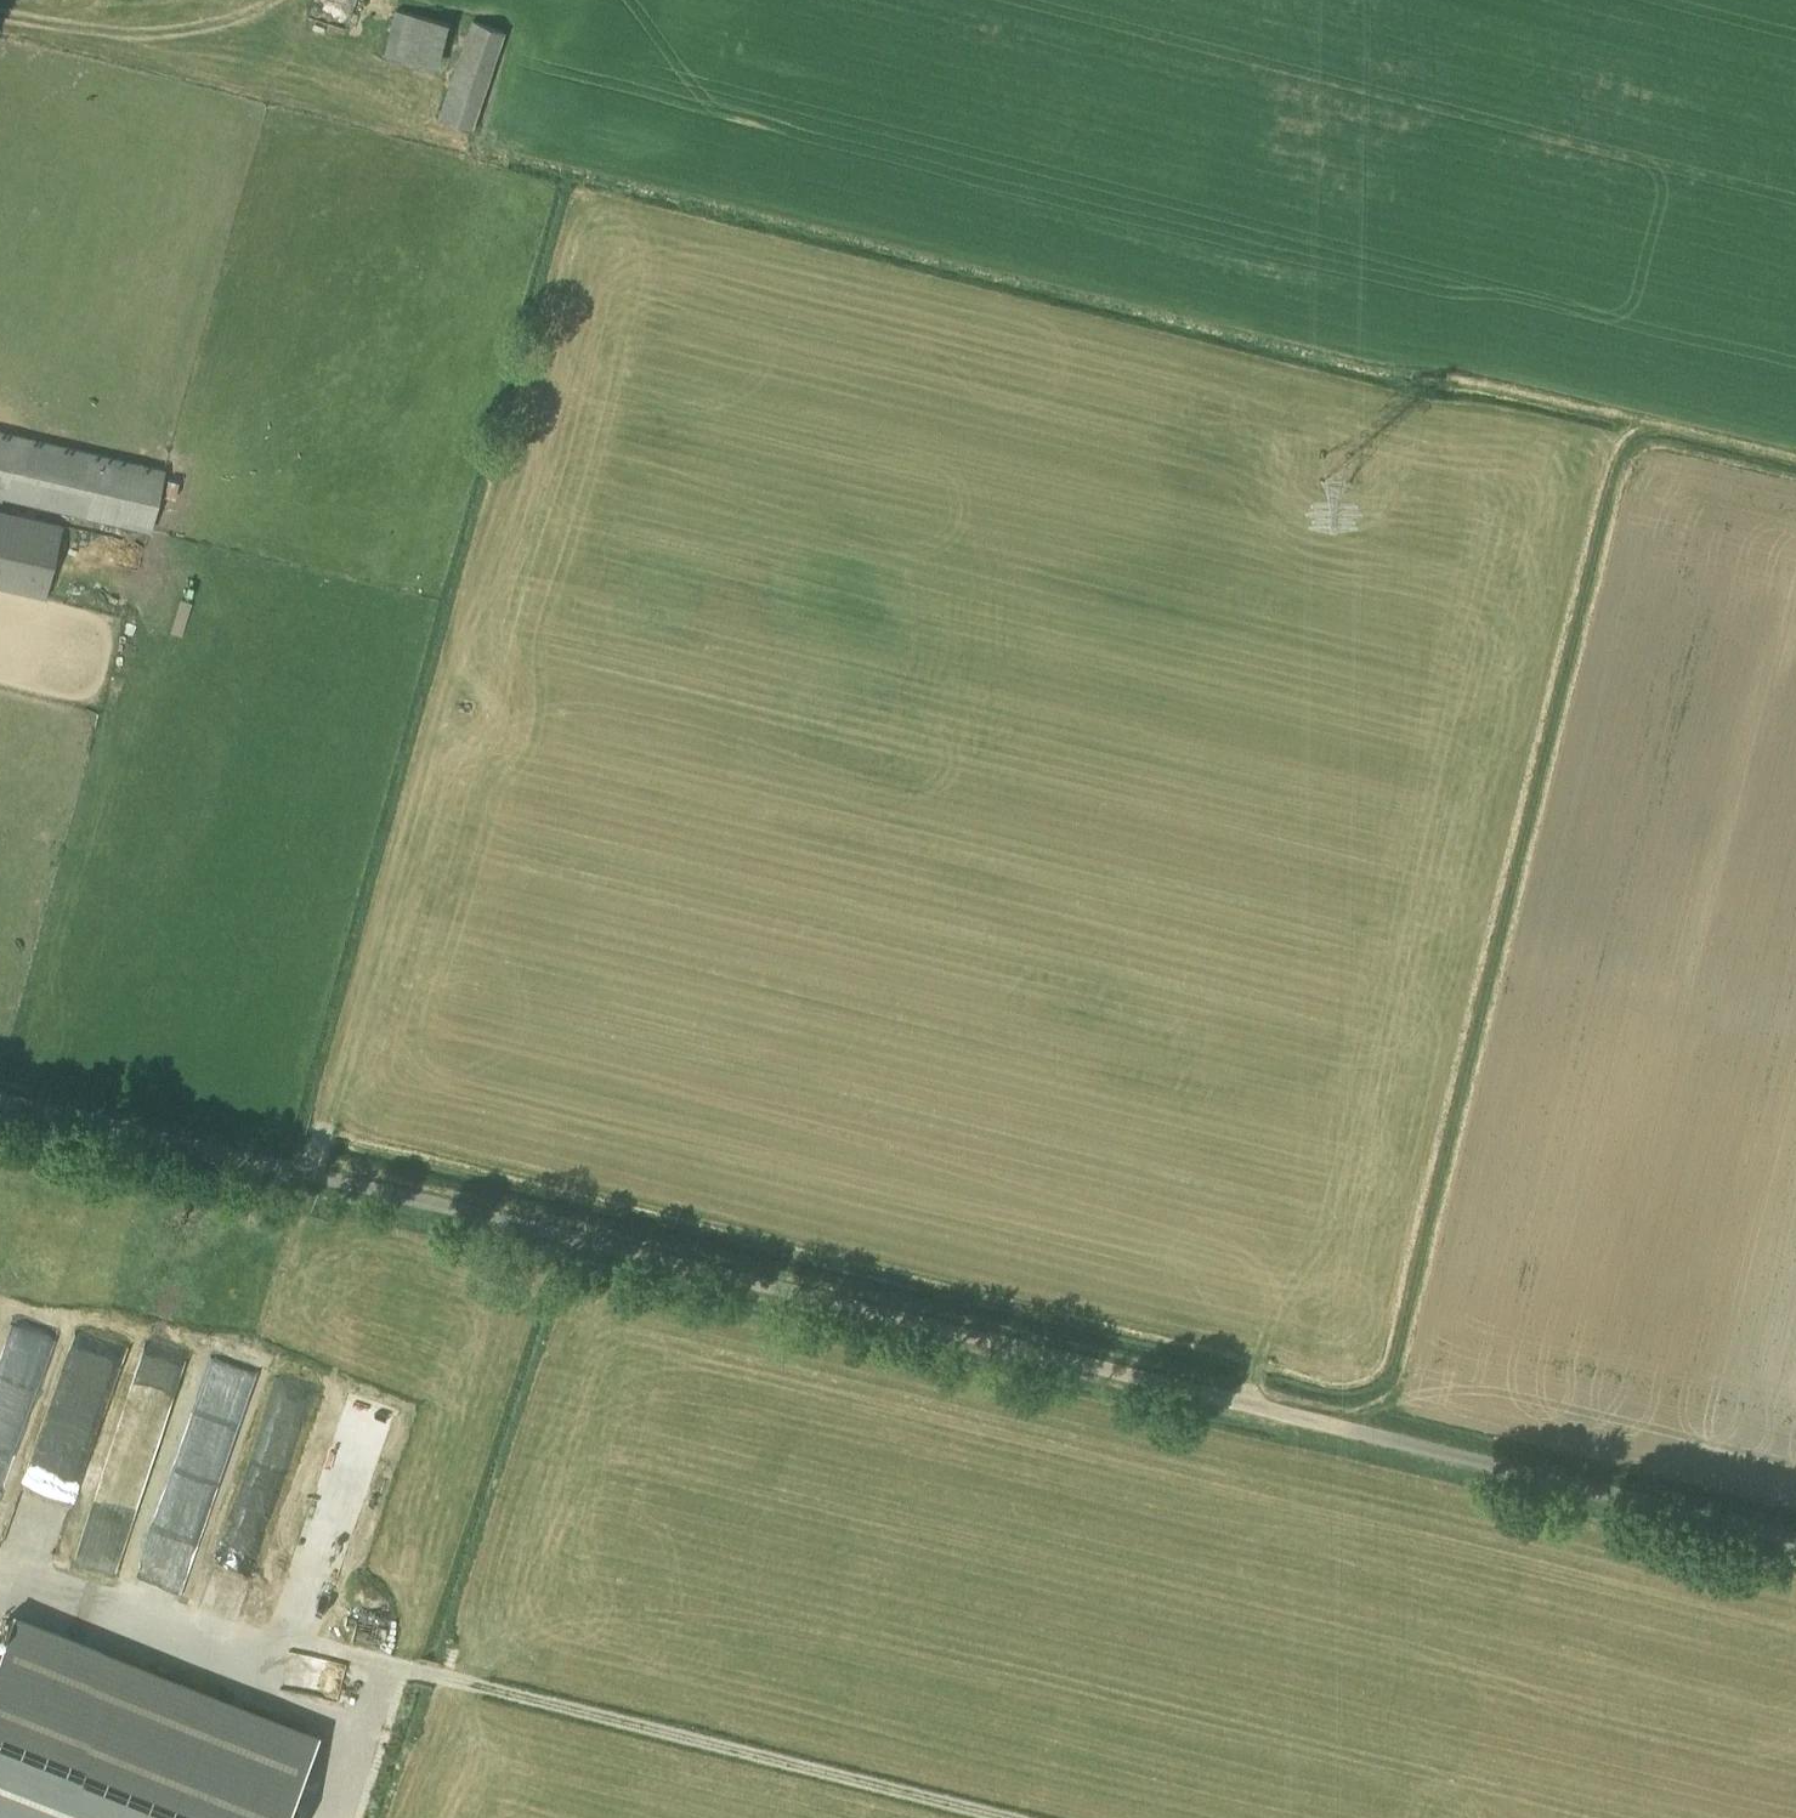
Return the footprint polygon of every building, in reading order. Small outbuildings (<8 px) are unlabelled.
[(203,13),(205,0),(186,0),(184,11),(203,13)] [(438,67),(449,22),(395,9),(384,54),(438,67)] [(472,130),(505,32),(470,20),(438,118),(472,130)] [(150,533),(165,469),(0,430),(0,497),(150,533)] [(48,598),(65,526),(0,510),(0,586),(48,598)] [(33,1385),(15,1378),(0,1420),(0,1455),(6,1457),(18,1423),(19,1423),(33,1385)] [(41,1473),(28,1508),(38,1512),(42,1500),(75,1511),(83,1488),(41,1473)] [(321,1733),(15,1611),(0,1649),(0,1817),(287,1817),(321,1733)]
